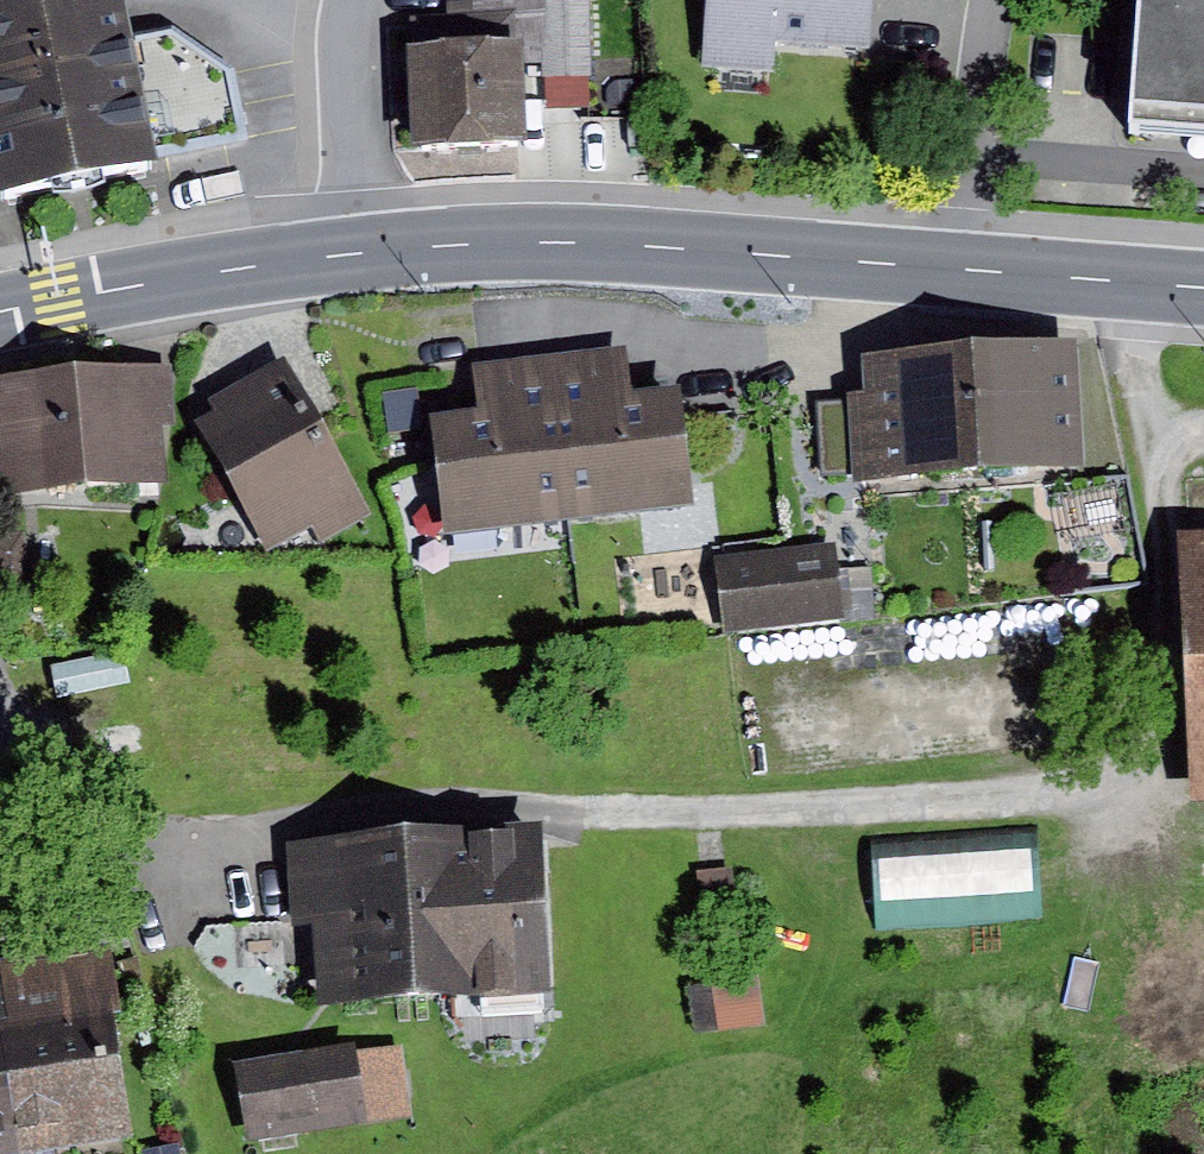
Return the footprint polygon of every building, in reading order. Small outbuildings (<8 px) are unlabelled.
[(121,0),(0,0),(0,200),(76,185),(161,169),(157,150),(244,134),(232,71),(170,30),(128,38),(121,0)] [(410,28),(412,169),(550,167),(547,0),(476,0),(476,27),(410,28)] [(699,67),(772,72),(774,41),(869,48),(871,0),(703,0),(699,67)] [(1126,130),(1203,135),(1203,0),(1134,0),(1126,130)] [(1076,342),(970,347),(977,475),(1083,469),(1076,342)] [(624,346),(550,354),(571,522),(693,506),(678,388),(630,394),(624,346)] [(977,475),(970,347),(861,353),(864,395),(847,396),(848,402),(851,473),(852,481),(977,475)] [(571,522),(550,354),(474,363),(481,414),(430,420),(445,538),(571,522)] [(196,424),(266,554),(311,530),(319,544),(374,515),(288,356),(208,399),(216,413),(196,424)] [(0,383),(0,496),(165,483),(161,426),(177,425),(173,370),(0,383)] [(851,473),(848,402),(819,403),(822,475),(851,473)] [(0,537),(0,583),(35,576),(26,532),(0,537)] [(1178,533),(1185,802),(1203,802),(1203,532),(1178,533)] [(829,543),(714,556),(722,634),(844,621),(840,570),(836,543),(829,543)] [(871,567),(840,570),(844,621),(876,618),(871,567)] [(1033,828),(871,840),(878,927),(1040,915),(1033,828)] [(550,994),(544,832),(402,838),(409,999),(550,994)] [(409,999),(402,838),(289,843),(293,922),(293,927),(312,926),(313,964),(315,1003),(409,999)] [(731,867),(695,871),(698,903),(734,900),(731,867)] [(208,925),(194,947),(238,945),(239,967),(313,964),(312,926),(293,927),(293,922),(208,925)] [(130,1143),(111,1015),(120,1013),(110,947),(0,963),(0,1009),(21,1153),(52,1153),(130,1143)] [(759,974),(711,979),(712,986),(717,1031),(765,1026),(759,974)] [(717,1031),(712,986),(687,988),(691,1034),(717,1031)] [(0,1009),(0,1153),(21,1153),(0,1009)] [(354,1046),(232,1067),(246,1144),(406,1113),(395,1050),(356,1055),(354,1046)] [(140,1151),(141,1153),(180,1153),(178,1143),(140,1151)]
